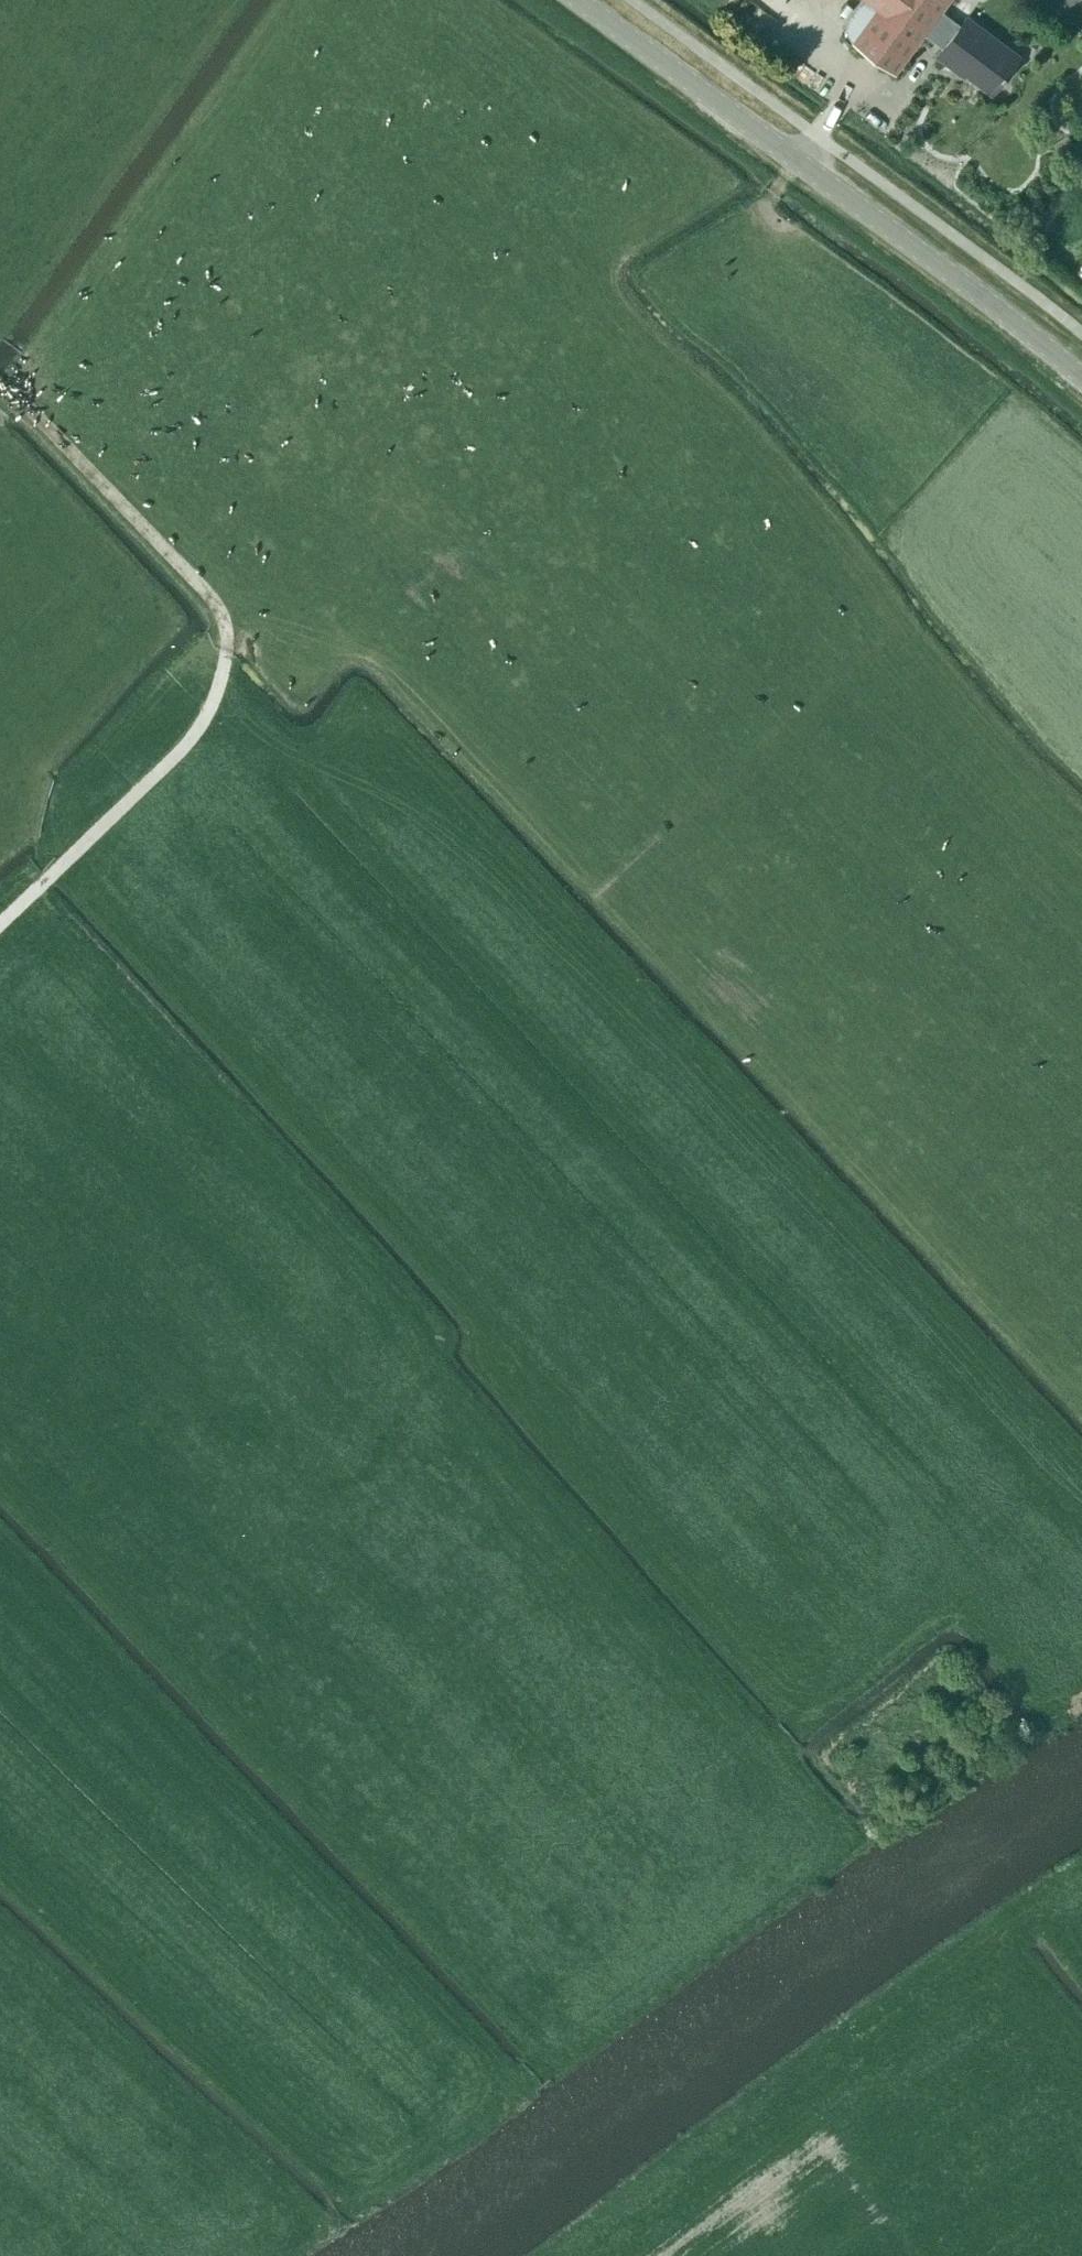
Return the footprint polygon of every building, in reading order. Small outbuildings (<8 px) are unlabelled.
[(843,23),(854,41),(896,72),(925,32),(944,46),(937,55),(957,69),(959,66),(994,91),(1020,55),(966,15),(961,23),(942,9),(949,0),(861,0),(843,23)]
